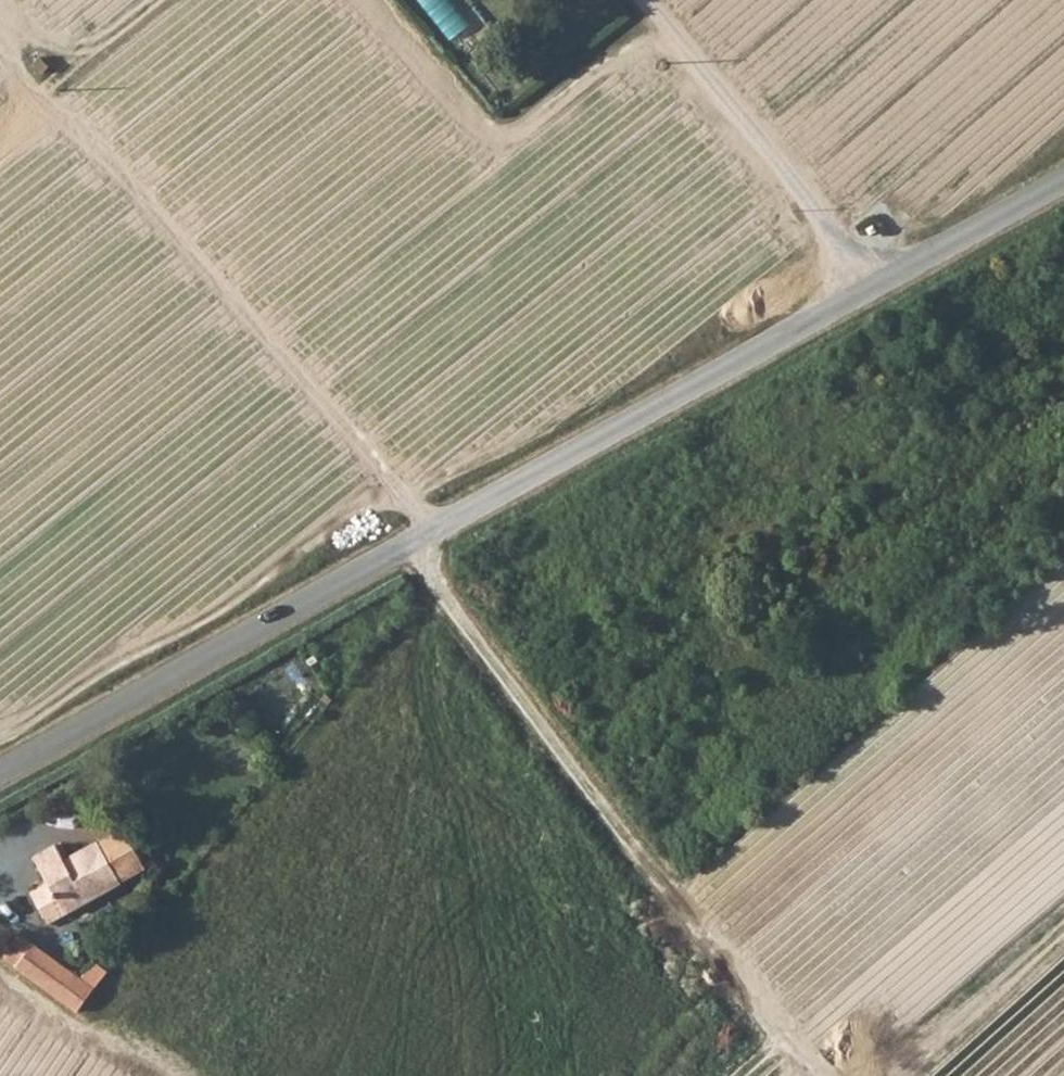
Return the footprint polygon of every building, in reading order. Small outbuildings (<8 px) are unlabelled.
[(46,882),(28,892),(46,920),(139,867),(118,829),(60,860),(50,844),(30,856),(46,882)] [(33,939),(13,964),(76,1011),(95,986),(33,939)]
